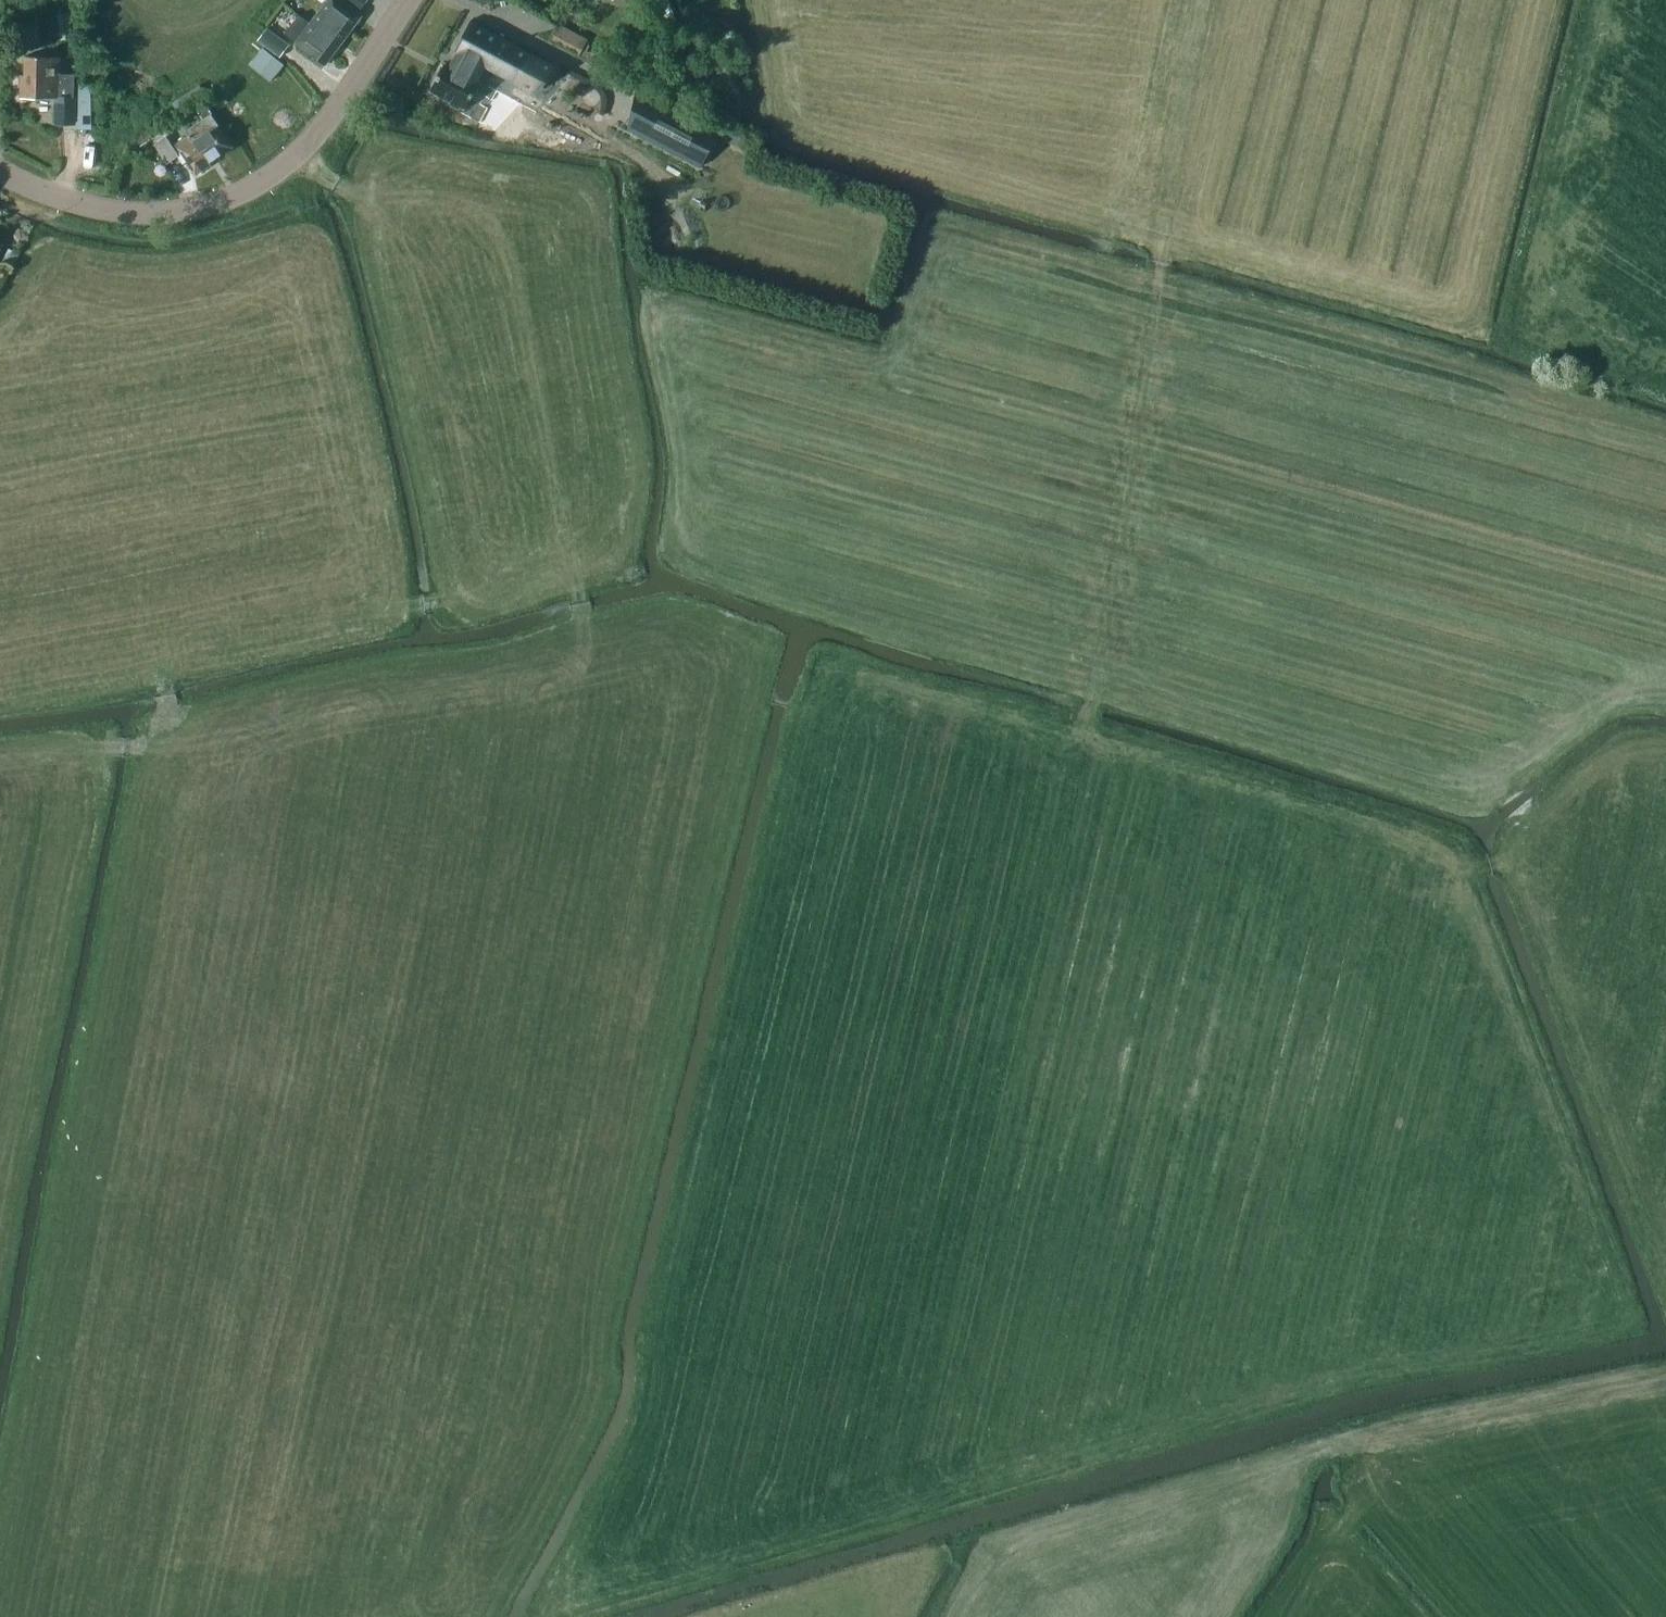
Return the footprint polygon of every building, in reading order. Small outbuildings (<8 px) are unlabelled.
[(295,42),(297,43),(325,64),(362,15),(358,12),(367,0),(326,0),(309,23),(298,14),(284,33),(295,42)] [(473,21),(450,65),(445,62),(430,90),(465,109),(480,81),(478,80),(485,67),(517,83),(533,54),(473,21)] [(257,40),(280,57),(289,45),(266,28),(257,40)] [(555,41),(576,52),(583,40),(561,29),(555,41)] [(56,97),(56,123),(72,123),(73,83),(73,73),(59,73),(59,56),(24,56),(24,75),(19,75),(19,97),(56,97)] [(272,56),(258,73),(270,82),(283,65),(272,56)] [(80,129),(93,128),(92,82),(79,82),(80,129)] [(718,131),(636,88),(635,90),(647,96),(630,128),(628,127),(627,128),(700,166),(718,131)] [(175,144),(195,174),(211,163),(209,161),(232,146),(211,113),(185,130),(188,135),(175,144)] [(154,144),(166,163),(178,155),(166,136),(154,144)]
